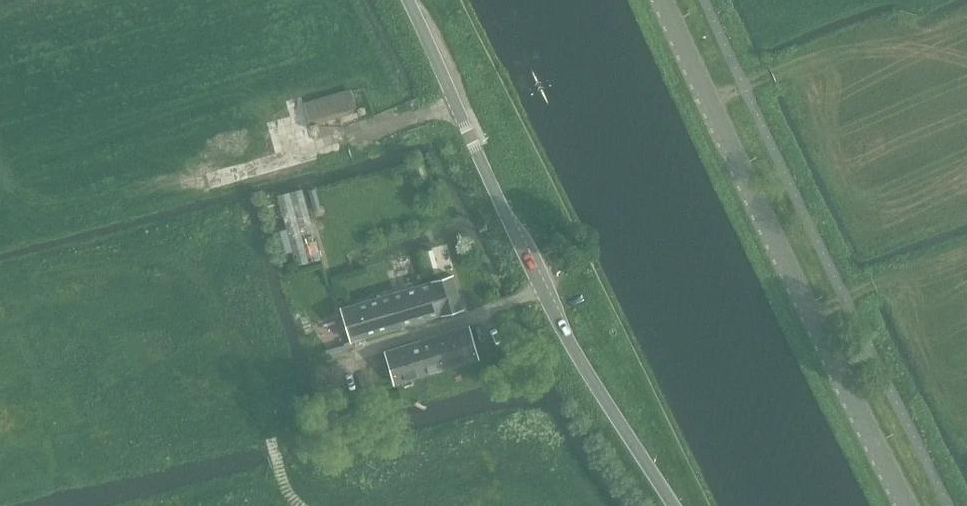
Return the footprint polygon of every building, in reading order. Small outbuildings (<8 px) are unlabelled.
[(351,91),(339,95),(344,111),(356,107),(351,91)] [(321,117),(316,101),(304,105),(309,121),(321,117)] [(321,259),(302,189),(277,196),(296,266),(321,259)] [(292,252),(286,230),(273,233),(279,256),(292,252)] [(431,250),(423,252),(428,272),(437,269),(431,250)] [(462,308),(453,276),(443,279),(433,281),(341,308),(351,341),(410,324),(415,327),(424,324),(427,319),(442,314),(452,311),(462,308)] [(478,360),(468,327),(385,352),(395,384),(478,360)]
